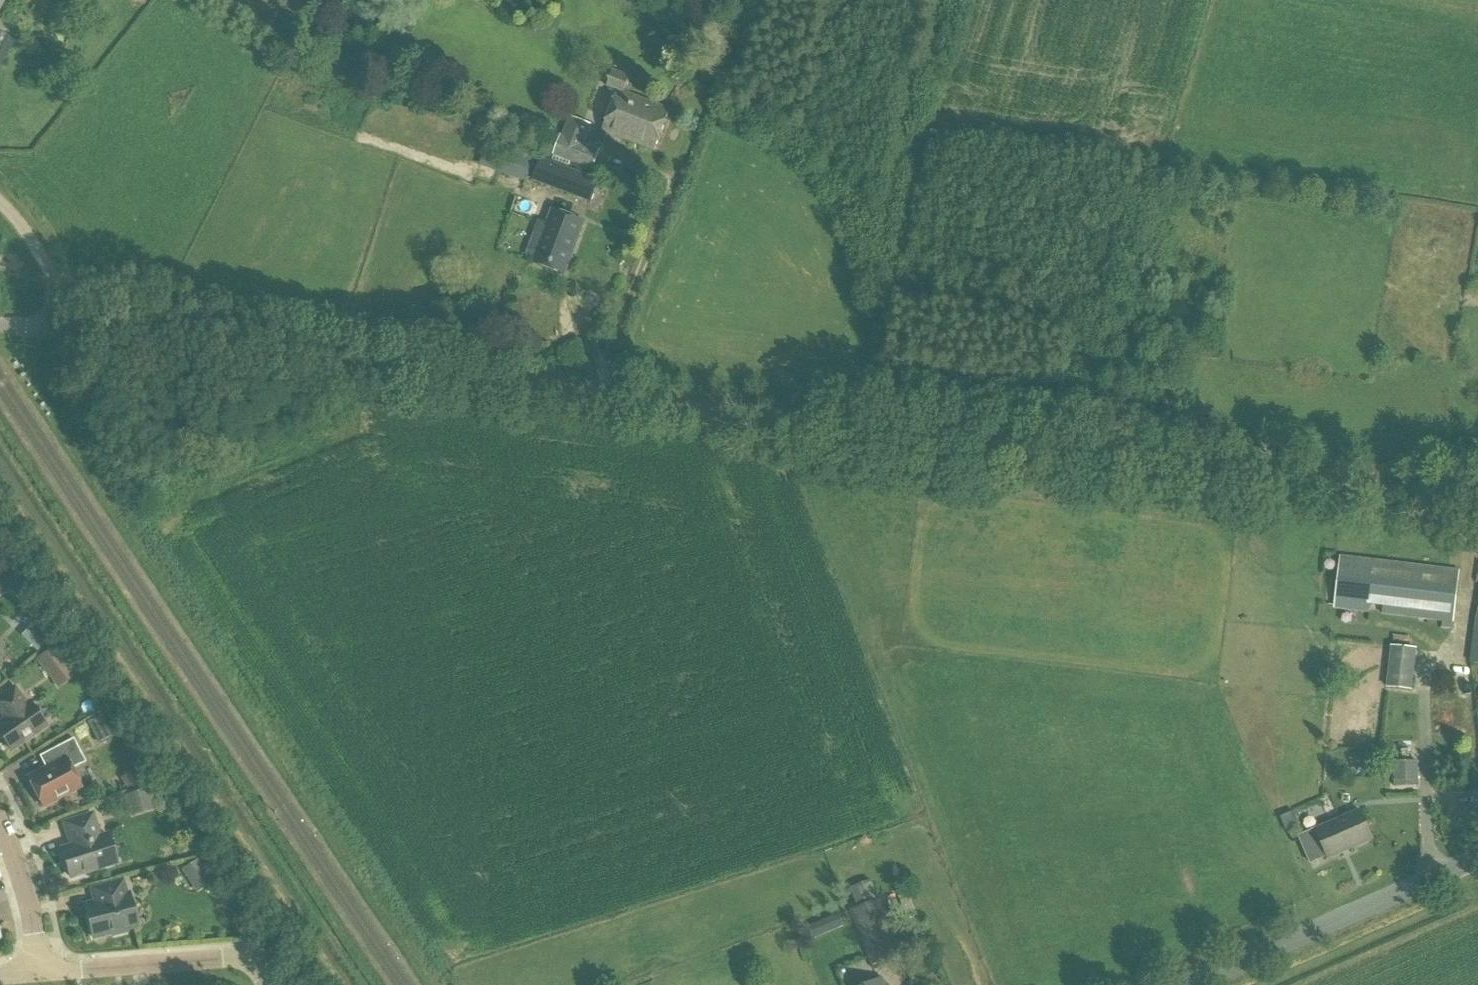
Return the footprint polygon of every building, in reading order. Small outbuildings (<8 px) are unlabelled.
[(14,40),(0,32),(0,66),(14,40)] [(656,150),(671,108),(624,91),(629,76),(612,69),(605,87),(618,91),(603,131),(656,150)] [(585,143),(592,125),(570,116),(563,135),(561,134),(553,154),(592,169),(599,149),(585,143)] [(480,161),(527,177),(534,155),(489,138),(480,161)] [(600,179),(541,157),(532,180),(591,203),(600,179)] [(565,274),(584,221),(553,209),(548,223),(540,220),(533,237),(542,240),(533,262),(565,274)] [(1455,621),(1461,572),(1341,558),(1336,607),(1455,621)] [(66,660),(55,645),(35,659),(46,674),(66,660)] [(1412,690),(1416,649),(1391,646),(1386,687),(1412,690)] [(14,686),(0,696),(0,711),(5,718),(0,722),(0,738),(3,739),(11,750),(45,726),(29,702),(26,704),(14,686)] [(42,806),(80,786),(71,769),(85,761),(73,738),(48,751),(55,763),(28,777),(42,806)] [(1396,787),(1420,786),(1419,761),(1395,762),(1396,787)] [(130,818),(156,810),(150,788),(124,796),(130,818)] [(1373,839),(1360,810),(1301,836),(1312,862),(1320,859),(1329,855),(1330,858),(1373,839)] [(1280,817),(1287,833),(1301,827),(1294,811),(1280,817)] [(99,836),(92,813),(64,822),(71,845),(61,849),(70,877),(110,864),(102,836),(99,836)] [(181,870),(186,878),(203,867),(198,859),(181,870)] [(125,894),(122,881),(92,889),(95,902),(84,905),(93,937),(110,933),(114,935),(125,932),(127,928),(137,926),(129,893),(125,894)] [(878,899),(871,882),(851,889),(858,907),(851,910),(873,971),(903,959),(881,898),(878,899)] [(820,922),(808,926),(814,939),(825,935),(820,922)] [(919,984),(943,984),(934,973),(919,984)]
